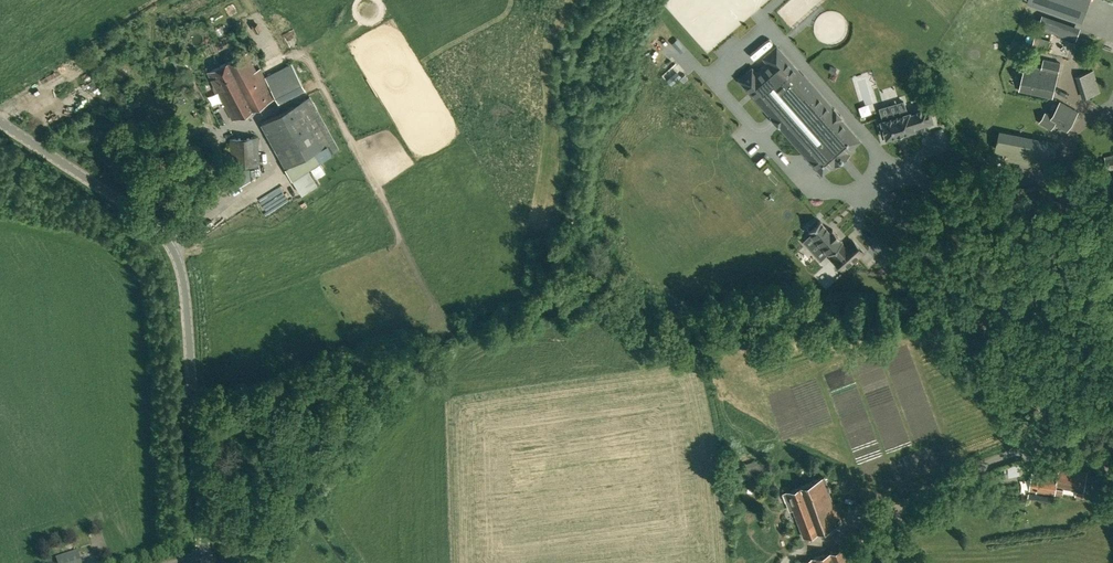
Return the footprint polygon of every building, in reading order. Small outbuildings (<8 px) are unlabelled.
[(1029,0),(1027,4),(1082,23),(1090,0),(1029,0)] [(1042,17),(1039,28),(1076,41),(1080,30),(1042,17)] [(176,38),(180,46),(189,42),(184,34),(176,38)] [(1033,46),(1041,48),(1048,50),(1050,40),(1035,36),(1033,46)] [(96,45),(99,50),(106,45),(103,41),(96,45)] [(752,68),(739,80),(771,116),(770,117),(772,119),(773,119),(778,124),(777,125),(780,128),(780,127),(822,174),(834,163),(837,166),(850,154),(848,152),(860,141),(842,120),(843,118),(834,108),(832,110),(802,76),(803,76),(777,46),(764,58),(768,63),(756,73),(752,68)] [(256,70),(247,52),(208,73),(232,120),(275,97),(260,68),(256,70)] [(1061,63),(1044,59),(1042,68),(1026,64),(1020,90),(1053,98),(1061,63)] [(831,65),(829,70),(834,73),(837,67),(831,65)] [(308,169),(332,152),(339,148),(334,140),(310,97),(262,123),(293,179),(302,194),(318,184),(308,169)] [(1055,124),(1067,131),(1079,112),(1060,101),(1052,115),(1046,112),(1039,122),(1052,129),(1055,124)] [(890,114),(891,118),(881,121),(881,123),(878,124),(882,137),(885,136),(886,138),(915,130),(914,128),(916,127),(915,126),(919,124),(920,126),(933,122),(928,105),(915,109),(916,113),(910,114),(909,112),(907,113),(906,109),(890,114)] [(1064,162),(1067,145),(1058,143),(1058,142),(1000,131),(997,150),(1027,156),(1064,162)] [(170,144),(166,137),(158,136),(154,139),(151,145),(155,152),(163,153),(167,151),(170,144)] [(259,167),(257,138),(230,139),(232,165),(233,165),(234,169),(259,167)] [(228,192),(228,193),(250,181),(249,170),(230,171),(229,184),(223,184),(222,191),(228,192)] [(246,190),(251,199),(259,195),(254,186),(246,190)] [(157,203),(168,202),(168,195),(157,195),(157,203)] [(949,208),(945,212),(949,217),(954,213),(949,208)] [(828,253),(829,253),(829,254),(831,252),(835,257),(833,258),(844,270),(863,252),(853,241),(845,248),(841,243),(843,242),(839,237),(840,237),(834,231),(832,233),(820,220),(818,222),(816,220),(808,227),(810,230),(808,231),(810,232),(816,239),(814,241),(826,255),(828,253)] [(744,464),(746,468),(726,475),(730,486),(769,473),(765,461),(759,463),(758,460),(744,464)] [(1064,487),(1076,490),(1075,496),(1083,497),(1088,472),(1076,470),(1075,475),(1059,472),(1058,478),(1033,474),(1029,497),(1054,501),(1056,492),(1063,493),(1064,487)] [(825,477),(787,492),(803,537),(842,522),(835,504),(834,505),(828,491),(830,491),(825,477)] [(908,531),(918,538),(929,524),(919,517),(908,531)] [(864,540),(875,529),(870,524),(859,535),(864,540)] [(801,562),(852,562),(847,550),(844,547),(801,562)] [(58,562),(82,562),(83,562),(80,555),(82,554),(81,549),(78,550),(56,558),(58,562)]
